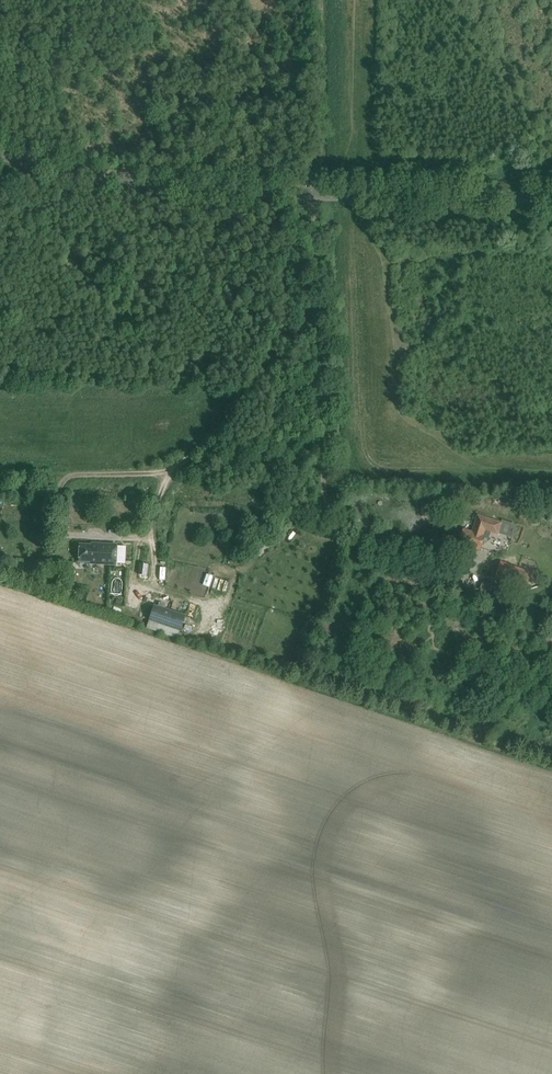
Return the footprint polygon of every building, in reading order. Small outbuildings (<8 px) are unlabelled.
[(473,532),(464,529),(459,543),(464,545),(462,551),(471,554),(473,548),(481,550),(485,537),(488,538),(490,532),(498,534),(502,523),(478,515),(473,532)] [(79,544),(78,561),(89,562),(89,563),(115,565),(116,545),(96,544),(96,545),(79,544)] [(501,562),(504,554),(492,550),(490,557),(501,562)] [(146,576),(147,564),(140,563),(139,575),(146,576)] [(528,575),(495,564),(490,580),(500,583),(502,578),(525,586),(528,575)] [(531,579),(529,585),(536,587),(538,582),(531,579)] [(492,594),(495,585),(484,581),(480,590),(492,594)] [(185,616),(154,605),(149,620),(180,630),(185,616)] [(217,642),(218,635),(197,632),(197,639),(217,642)]
